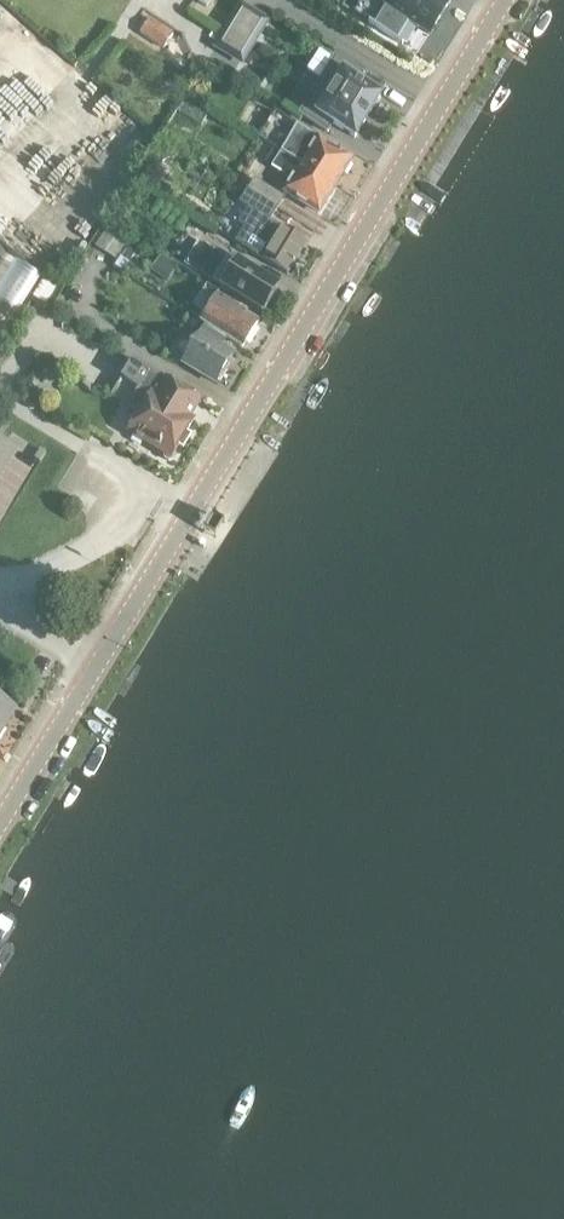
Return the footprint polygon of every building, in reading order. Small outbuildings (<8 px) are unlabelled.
[(11,23),(8,6),(1,0),(0,0),(0,36),(11,23)] [(353,14),(402,45),(403,44),(398,40),(409,23),(429,35),(448,5),(439,0),(362,0),(353,14)] [(270,21),(241,3),(214,48),(242,65),(270,21)] [(143,28),(163,45),(176,31),(156,14),(143,28)] [(300,116),(328,133),(333,125),(354,138),(353,138),(355,139),(356,137),(364,123),(364,124),(365,122),(364,121),(369,113),(370,114),(371,112),(379,99),(380,99),(380,97),(379,96),(358,84),(363,76),(336,59),(300,116)] [(202,126),(208,115),(185,101),(178,112),(202,126)] [(286,111),(314,128),(314,127),(300,119),(286,110),(286,111)] [(173,117),(166,130),(164,128),(158,138),(165,143),(171,133),(170,133),(178,119),(173,117)] [(352,160),(319,140),(298,127),(281,154),(303,166),(335,186),(352,160)] [(158,166),(170,158),(164,147),(151,156),(158,166)] [(281,154),(273,149),(264,163),(272,167),(285,175),(289,167),(298,173),(287,192),(319,212),(335,186),(303,166),(281,154)] [(248,190),(246,192),(277,211),(285,198),(255,179),(248,190)] [(306,243),(283,230),(271,222),(277,211),(246,192),(240,203),(249,209),(239,224),(245,228),(236,244),(287,275),(306,243)] [(116,260),(129,241),(109,227),(96,246),(116,260)] [(279,289),(228,258),(213,283),(264,314),(279,289)] [(243,348),(258,322),(216,297),(201,322),(243,348)] [(217,385),(234,356),(221,348),(225,342),(205,329),(184,364),(217,385)] [(200,403),(150,373),(134,362),(113,395),(132,407),(142,390),(153,397),(147,405),(189,430),(194,422),(190,420),(200,403)] [(189,430),(147,405),(130,434),(171,459),(189,430)] [(16,710),(0,700),(0,735),(16,710)]
